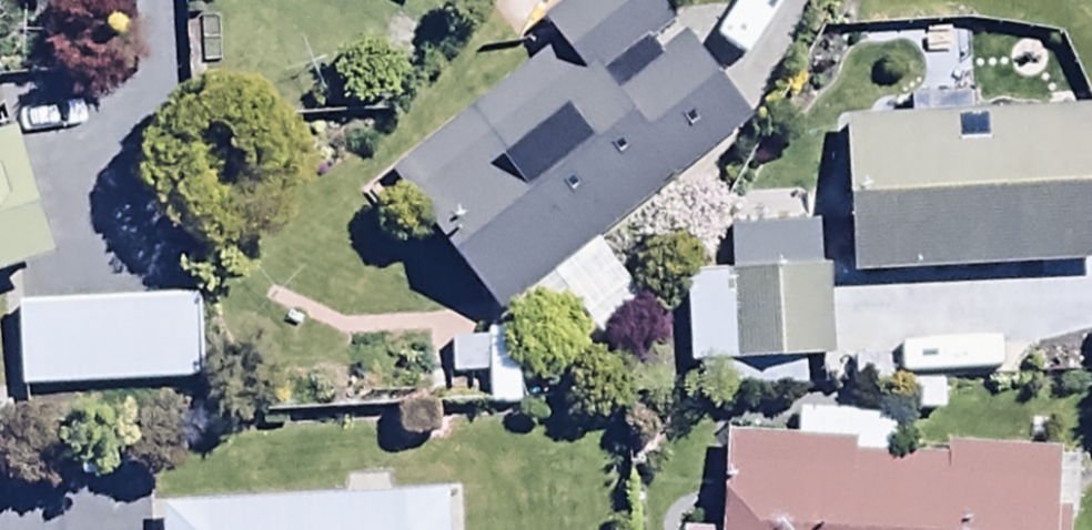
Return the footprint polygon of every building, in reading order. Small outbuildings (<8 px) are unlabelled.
[(53,0),(0,0),(0,10),(51,16),(53,0)] [(649,0),(579,0),(540,30),(560,56),(389,184),(496,325),(554,281),(609,354),(653,320),(603,253),(754,139),(649,0)] [(516,43),(562,9),(555,0),(506,0),(492,11),(516,43)] [(847,129),(853,284),(1091,275),(1091,120),(847,129)] [(56,269),(14,142),(0,146),(0,287),(56,269)] [(820,238),(731,237),(731,283),(693,283),(692,371),(835,373),(836,275),(820,275),(820,238)] [(201,308),(19,314),(21,399),(204,393),(201,308)] [(520,342),(452,347),(451,393),(519,394),(520,342)] [(1066,468),(892,461),(893,429),(802,425),(801,453),(722,450),(719,529),(1063,529),(1066,468)] [(165,518),(166,529),(450,529),(448,504),(165,518)]
